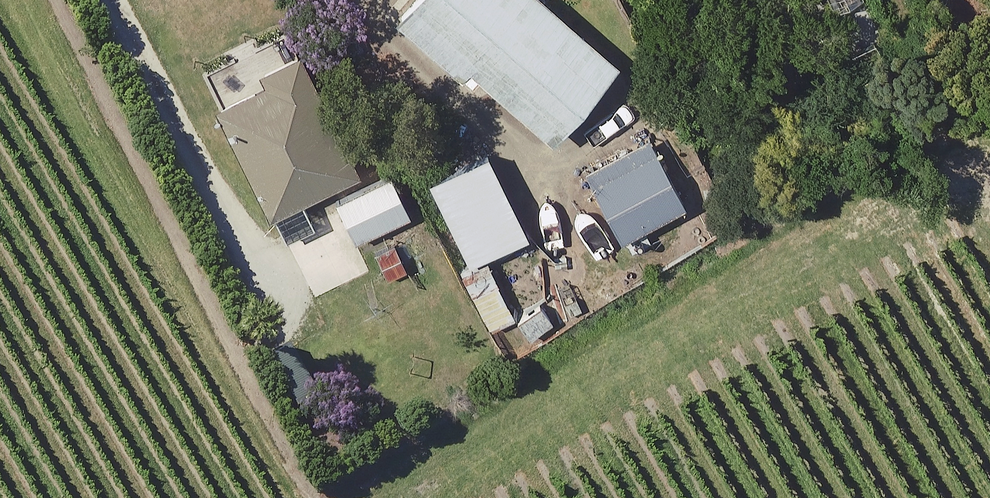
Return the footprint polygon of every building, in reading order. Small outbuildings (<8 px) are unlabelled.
[(541,0),(415,0),(396,22),(471,88),(479,79),(549,140),(615,66),(541,0)] [(210,104),(267,217),(271,215),(284,240),(312,226),(300,201),(358,172),(301,58),(247,85),(235,60),(204,74),(217,100),(210,104)] [(585,174),(620,239),(625,250),(651,237),(645,226),(683,206),(649,141),(585,174)] [(525,235),(487,154),(429,182),(468,263),(525,235)] [(409,214),(390,176),(336,202),(354,240),(409,214)] [(416,262),(399,234),(371,250),(388,279),(416,262)] [(511,317),(482,260),(458,272),(487,329),(511,317)] [(512,315),(525,342),(566,322),(553,295),(512,315)]
